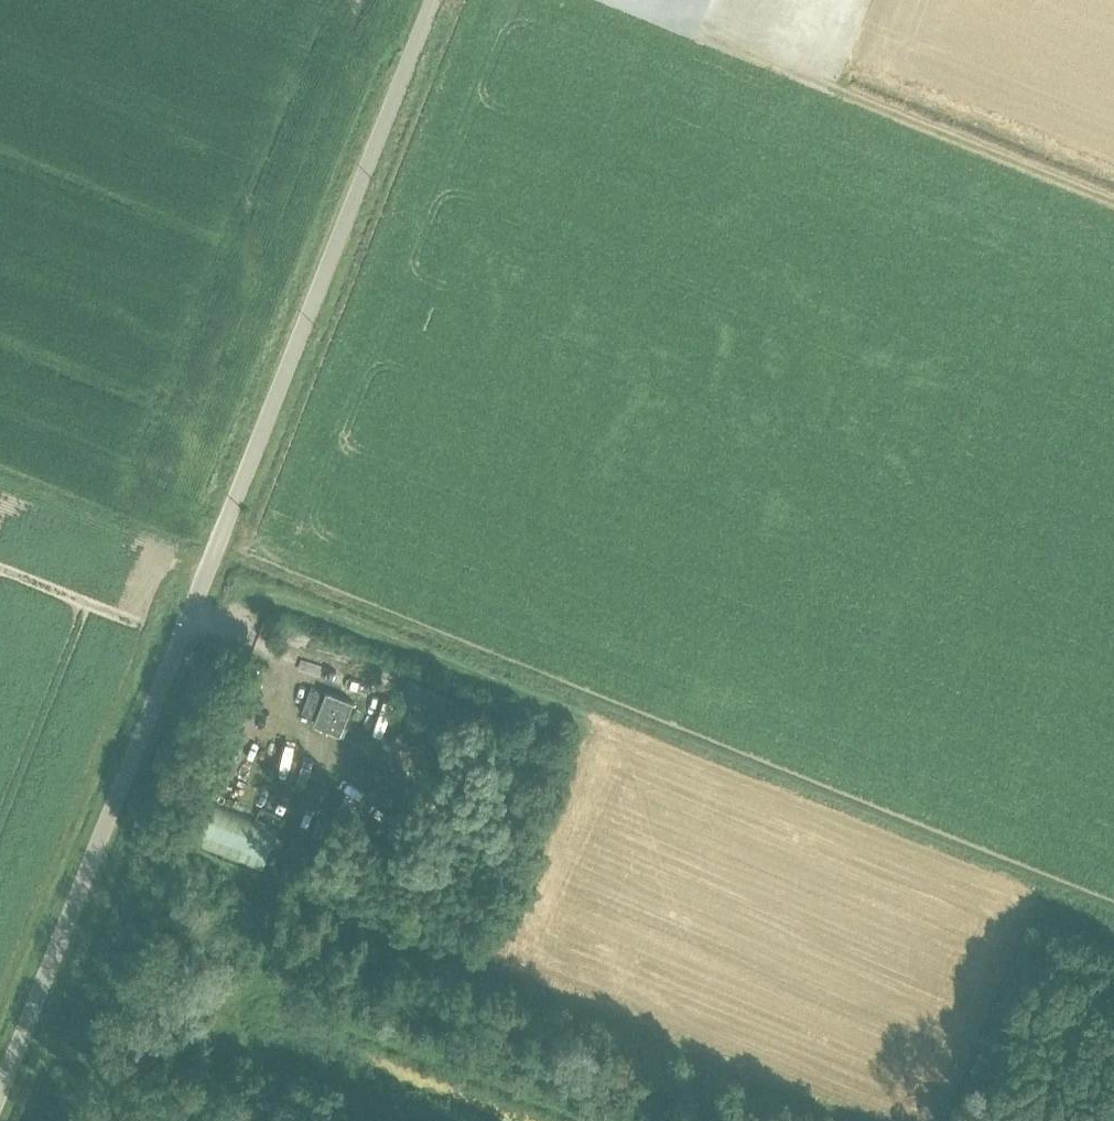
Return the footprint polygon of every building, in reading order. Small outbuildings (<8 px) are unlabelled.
[(266,632),(275,636),(279,624),(270,621),(266,632)] [(315,723),(341,733),(355,701),(328,690),(315,723)] [(302,791),(296,820),(309,823),(315,793),(302,791)]
